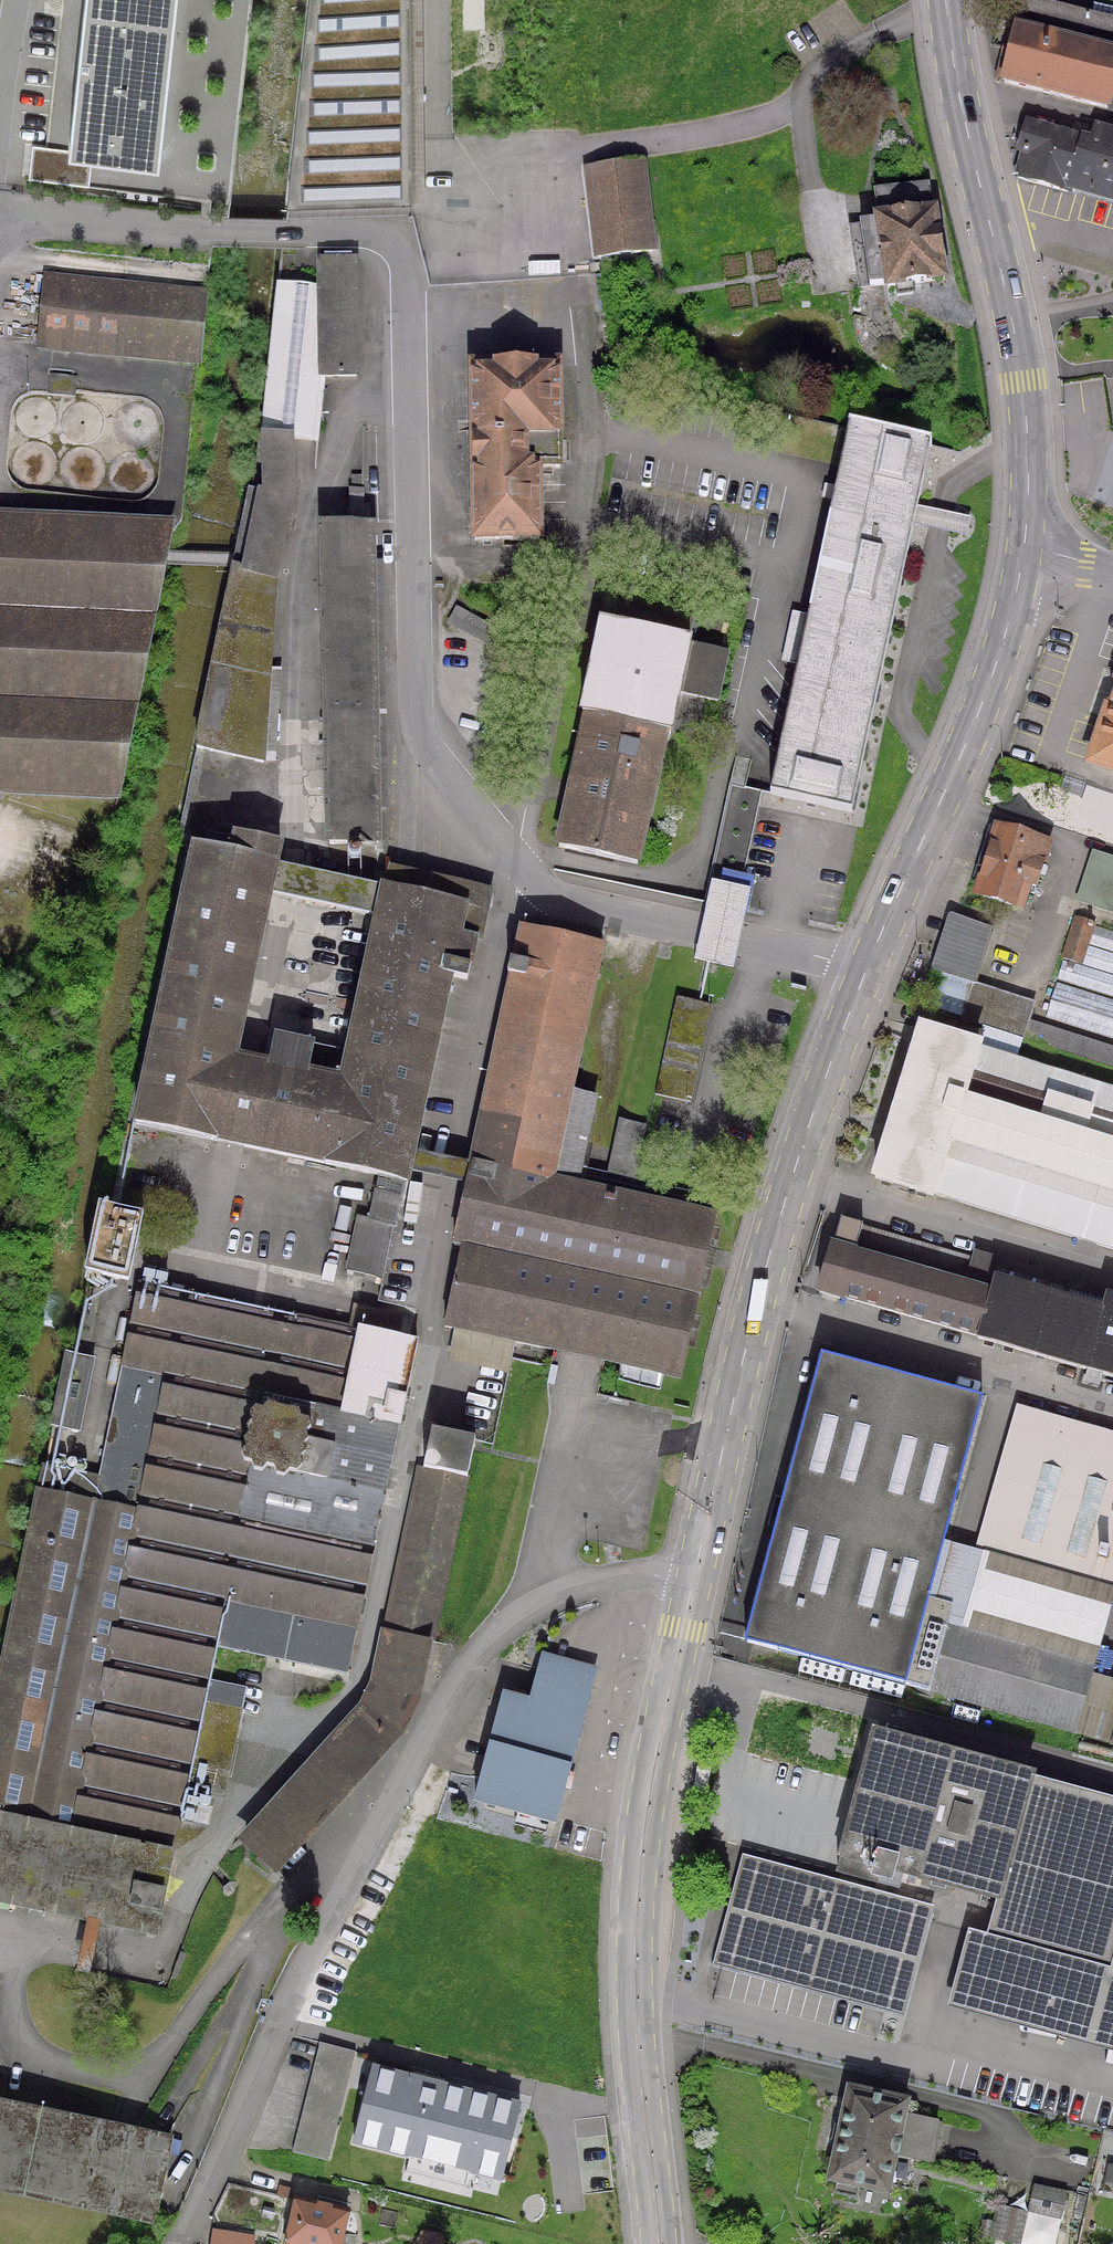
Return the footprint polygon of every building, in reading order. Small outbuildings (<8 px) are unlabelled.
[(70,152),(156,162),(174,0),(87,0),(70,152)] [(409,0),(311,0),(286,204),(336,204),(348,204),(411,199),(409,0)] [(1112,51),(1112,28),(1022,5),(1017,27),(1112,51)] [(1112,78),(1112,54),(1016,29),(1002,85),(1105,111),(1112,78)] [(1093,129),(1088,146),(1024,128),(1017,155),(1022,156),(1015,181),(1066,195),(1068,191),(1112,204),(1112,134),(1093,129)] [(640,165),(586,172),(596,260),(650,253),(640,165)] [(926,188),(873,196),(877,223),(875,223),(876,225),(848,229),(857,289),(885,285),(885,290),(894,288),(895,298),(912,295),(910,286),(942,281),(932,215),(930,215),(926,188)] [(348,211),(348,204),(336,204),(336,213),(348,213),(348,211)] [(275,287),(259,443),(261,443),(290,441),(316,444),(322,379),(354,379),(352,264),(317,265),(318,291),(275,287)] [(38,347),(197,362),(203,297),(44,280),(38,347)] [(557,464),(557,463),(556,368),(508,369),(508,359),(497,359),(497,369),(470,369),(472,542),(537,542),(536,471),(558,471),(557,464)] [(46,397),(72,399),(74,379),(48,377),(46,397)] [(768,797),(849,815),(929,448),(847,430),(768,797)] [(290,441),(261,443),(262,497),(280,500),(290,501),(290,441)] [(348,525),(369,525),(368,506),(362,506),(362,477),(360,477),(349,478),(350,491),(347,491),(348,525)] [(232,571),(194,751),(261,765),(274,581),(290,501),(280,500),(262,497),(248,496),(235,558),(233,558),(231,571),(232,571)] [(166,532),(0,524),(0,791),(114,797),(166,533),(166,532)] [(376,845),(375,795),(369,532),(321,533),(327,846),(376,845)] [(716,703),(725,657),(685,648),(690,623),(607,605),(602,630),(599,629),(580,717),(585,718),(556,849),(635,866),(663,735),(668,736),(668,735),(692,740),(701,700),(716,703)] [(1090,765),(1112,772),(1112,696),(1090,765)] [(716,908),(723,878),(742,882),(760,795),(727,787),(702,905),(716,908)] [(1031,889),(1034,890),(1047,847),(989,829),(977,866),(983,868),(974,897),(1018,910),(1025,887),(1031,889)] [(230,858),(192,850),(133,1126),(402,1183),(404,1183),(404,1182),(447,979),(465,982),(468,969),(474,941),(457,937),(463,908),(301,873),(294,903),(376,920),(341,1084),(306,1076),(311,1049),(273,1041),(268,1068),(232,1061),(278,849),(234,840),(230,858)] [(1095,856),(1079,905),(1100,912),(1103,901),(1112,905),(1112,861),(1095,856)] [(716,909),(742,915),(749,883),(742,882),(723,878),(716,908),(716,909)] [(1112,999),(1112,934),(1092,927),(1092,926),(1074,920),(1055,980),(1112,999)] [(934,971),(971,983),(987,933),(951,921),(934,971)] [(713,1218),(697,1214),(575,1188),(578,1170),(585,1171),(590,1147),(584,1146),(593,1101),(568,1095),(600,949),(520,932),(512,966),(508,965),(506,979),(509,979),(452,1247),(460,1249),(443,1329),(678,1380),(713,1218)] [(1054,984),(1043,1019),(1112,1041),(1112,1003),(1054,984)] [(1022,1041),(1112,1070),(1112,1053),(1027,1025),(1034,1006),(970,985),(959,1021),(1022,1041)] [(674,999),(653,1097),(688,1105),(709,1007),(674,999)] [(919,1032),(873,1180),(931,1198),(932,1196),(1112,1253),(1112,1092),(919,1032)] [(633,1181),(645,1128),(617,1122),(605,1176),(624,1181),(624,1184),(631,1186),(632,1182),(633,1182),(633,1181)] [(404,1182),(404,1183),(402,1183),(401,1190),(393,1188),(391,1197),(373,1193),(367,1221),(356,1219),(345,1272),(381,1280),(389,1242),(395,1243),(397,1232),(413,1235),(424,1186),(404,1182)] [(84,1275),(84,1276),(116,1282),(130,1217),(97,1210),(84,1275)] [(838,1298),(976,1338),(975,1340),(1086,1372),(1084,1380),(1097,1384),(1099,1376),(1112,1380),(1112,1302),(1108,1300),(1109,1296),(974,1257),(973,1260),(839,1221),(817,1295),(838,1301),(838,1298)] [(41,1470),(0,1666),(0,1904),(152,1936),(182,1792),(210,1798),(232,1691),(233,1688),(204,1682),(212,1646),(345,1674),(414,1344),(137,1287),(95,1488),(83,1486),(84,1479),(41,1470)] [(91,1362),(65,1357),(49,1428),(77,1433),(91,1362)] [(819,1358),(743,1644),(903,1687),(927,1601),(980,1401),(819,1358)] [(1015,1410),(974,1554),(1112,1594),(1112,1437),(1015,1410)] [(413,1700),(425,1643),(430,1644),(473,1442),(429,1433),(376,1687),(365,1711),(244,1845),(258,1858),(273,1871),(397,1733),(413,1700)] [(903,1687),(928,1694),(928,1692),(946,1626),(951,1607),(927,1601),(903,1687)] [(946,1626),(928,1692),(1072,1732),(1090,1667),(964,1631),(946,1626)] [(882,1741),(886,1725),(843,1714),(840,1727),(777,1711),(775,1721),(745,1713),(719,1814),(748,1821),(745,1832),(841,1857),(837,1875),(874,1885),(875,1879),(888,1882),(891,1871),(997,1899),(988,1936),(968,1931),(947,2011),(1112,2054),(1112,1800),(882,1741)] [(562,1770),(486,1750),(473,1802),(549,1821),(562,1770)] [(708,1771),(700,1770),(697,1792),(705,1793),(708,1771)] [(932,1906),(743,1856),(714,1963),(903,2013),(932,1906)] [(254,1863),(268,1876),(273,1871),(258,1858),(254,1863)] [(224,1927),(231,1933),(237,1925),(229,1919),(224,1927)] [(353,2054),(318,2045),(290,2154),(326,2163),(353,2054)] [(519,2103),(375,2067),(356,2141),(411,2155),(408,2170),(464,2184),(468,2169),(500,2177),(519,2103)] [(891,2156),(926,2164),(935,2123),(900,2115),(903,2103),(849,2092),(829,2180),(835,2181),(831,2195),(854,2200),(857,2186),(884,2192),(891,2156)] [(149,2223),(166,2141),(0,2107),(0,2192),(149,2223)] [(1065,2194),(1032,2187),(1028,2206),(1060,2214),(1065,2194)] [(345,2214),(294,2201),(284,2243),(338,2243),(345,2214)] [(1018,2212),(999,2208),(991,2240),(1007,2243),(1011,2243),(1018,2212)] [(215,2234),(213,2243),(249,2243),(250,2240),(215,2234)]
